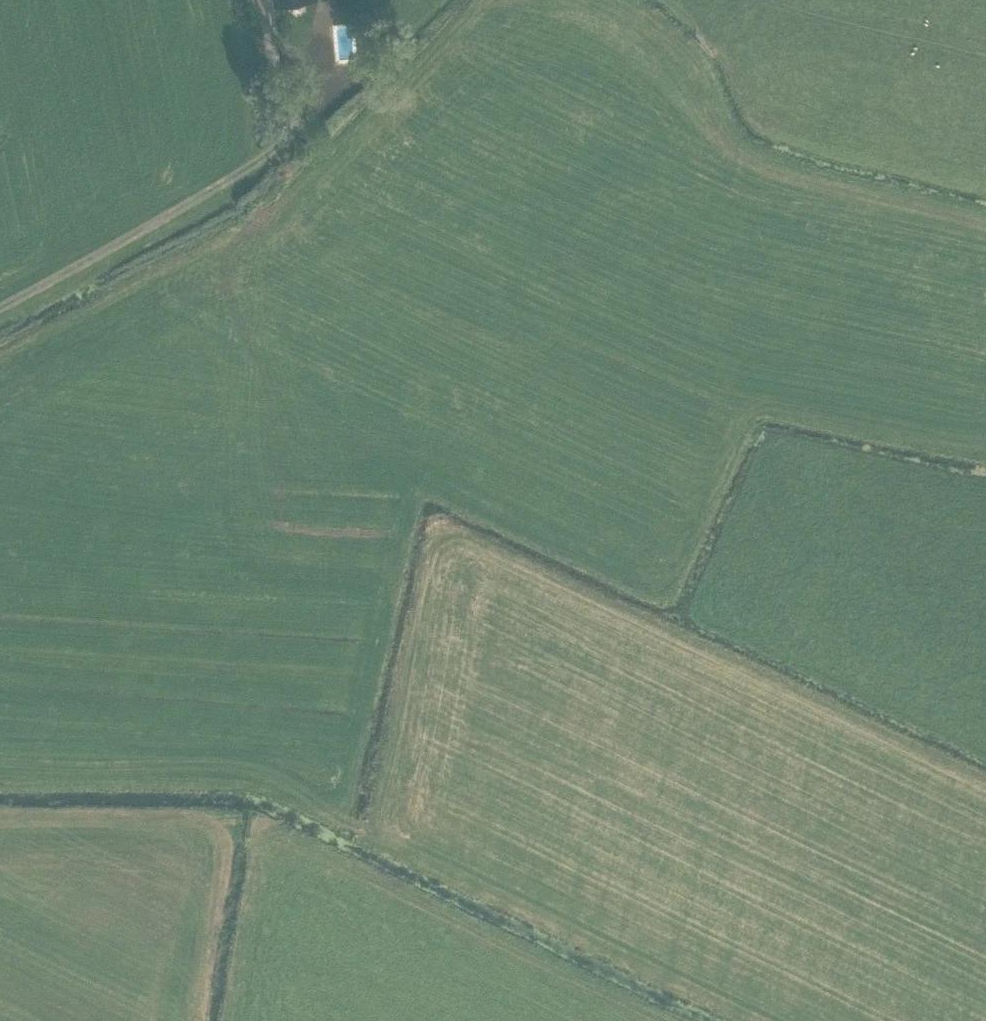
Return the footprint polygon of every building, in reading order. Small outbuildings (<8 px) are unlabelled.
[(329,55),(363,51),(360,13),(325,16),(329,55)]
